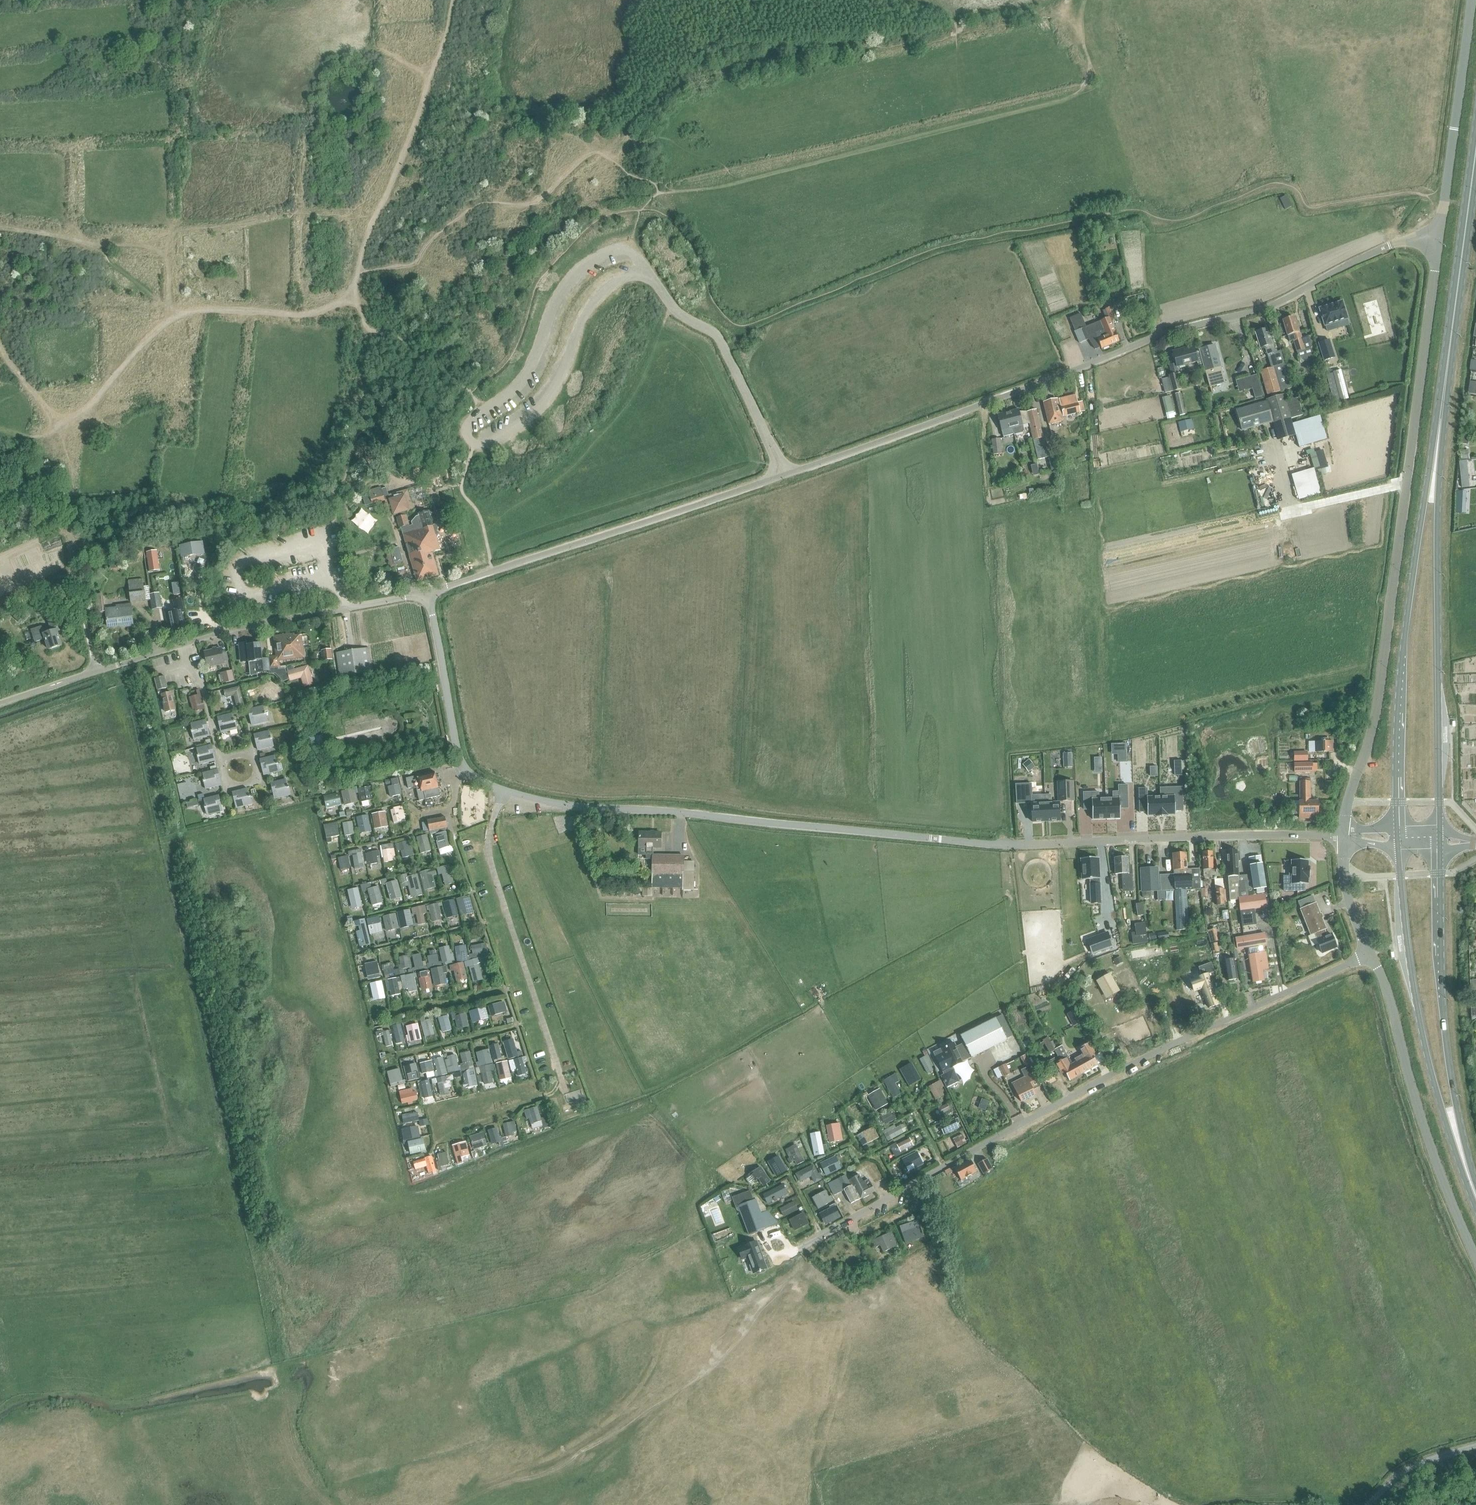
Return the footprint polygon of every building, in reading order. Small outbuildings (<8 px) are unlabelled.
[(1286,211),(1291,208),(1285,196),(1279,199),(1286,211)] [(1339,302),(1316,310),(1322,328),(1346,321),(1339,302)] [(1109,317),(1100,321),(1103,329),(1110,345),(1119,341),(1110,320),(1115,318),(1111,307),(1105,309),(1109,317)] [(1080,314),(1069,318),(1075,331),(1079,343),(1091,338),(1097,349),(1101,348),(1101,349),(1110,345),(1103,329),(1100,321),(1086,327),(1080,314)] [(1293,341),(1297,352),(1300,362),(1313,357),(1310,348),(1312,347),(1308,336),(1301,338),(1299,332),(1296,321),(1295,322),(1293,317),(1282,320),(1288,337),(1293,335),(1295,340),(1293,341)] [(1291,388),(1281,351),(1280,350),(1277,351),(1276,349),(1275,349),(1274,345),(1269,329),(1256,333),(1260,348),(1265,347),(1267,356),(1270,368),(1261,371),(1267,395),(1280,391),(1291,388)] [(1329,340),(1318,343),(1324,361),(1334,357),(1329,340)] [(1207,348),(1200,350),(1203,364),(1205,370),(1209,386),(1225,382),(1221,366),(1220,366),(1215,346),(1207,348)] [(1181,349),(1172,351),(1175,360),(1177,367),(1197,362),(1198,365),(1203,364),(1200,350),(1194,352),(1193,347),(1181,350),(1181,349)] [(1171,375),(1169,375),(1169,377),(1173,391),(1181,389),(1177,373),(1171,375)] [(1235,380),(1239,392),(1248,389),(1249,390),(1252,389),(1252,388),(1259,386),(1256,374),(1235,380)] [(1173,394),(1178,416),(1185,414),(1180,393),(1173,394)] [(1295,435),(1284,394),(1266,399),(1278,440),(1295,435)] [(1064,415),(1064,416),(1084,411),(1082,402),(1077,403),(1075,395),(1060,399),(1061,405),(1059,405),(1062,416),(1064,415)] [(1162,397),(1166,413),(1174,411),(1170,395),(1162,397)] [(1298,397),(1286,401),(1291,419),(1303,415),(1298,397)] [(1044,402),(1049,424),(1063,421),(1062,416),(1059,405),(1058,400),(1044,402)] [(1236,410),(1242,431),(1272,422),(1266,402),(1236,410)] [(1020,409),(1009,412),(1013,428),(1015,433),(1022,432),(1024,430),(1023,426),(1024,426),(1029,424),(1037,457),(1037,459),(1048,457),(1047,456),(1045,448),(1047,447),(1045,437),(1042,438),(1042,436),(1036,409),(1031,411),(1027,412),(1020,412),(1020,409)] [(1009,412),(998,415),(1000,422),(1002,430),(1004,436),(1015,433),(1013,428),(1009,412)] [(1320,415),(1292,424),(1299,447),(1327,439),(1320,415)] [(1188,421),(1178,423),(1180,431),(1190,429),(1188,421)] [(993,440),(994,454),(1001,454),(1000,439),(993,440)] [(1461,450),(1462,460),(1470,459),(1469,449),(1461,450)] [(1322,467),(1319,451),(1311,453),(1314,469),(1322,467)] [(1048,457),(1051,470),(1057,468),(1054,454),(1047,456),(1048,457)] [(1467,461),(1459,461),(1462,488),(1467,487),(1466,478),(1469,478),(1467,461)] [(425,481),(439,477),(436,467),(422,472),(425,481)] [(401,527),(409,525),(406,515),(404,515),(403,512),(413,509),(407,490),(406,490),(404,484),(396,486),(397,490),(403,489),(403,491),(389,495),(394,514),(398,514),(399,517),(397,518),(399,528),(400,527),(401,527)] [(369,494),(363,495),(366,505),(372,504),(372,505),(385,501),(384,496),(381,488),(368,491),(369,494)] [(1458,492),(1457,513),(1465,514),(1466,492),(1458,492)] [(401,527),(400,527),(406,545),(410,559),(417,581),(438,575),(432,553),(440,551),(436,535),(438,534),(437,529),(434,530),(429,512),(429,511),(418,514),(418,515),(418,516),(416,516),(411,522),(412,526),(409,526),(409,525),(401,527)] [(203,543),(179,547),(182,565),(206,561),(203,543)] [(156,550),(146,552),(149,572),(160,570),(156,550)] [(399,550),(387,553),(391,569),(404,565),(399,550)] [(143,578),(128,580),(129,592),(130,602),(145,601),(145,600),(143,586),(143,578)] [(58,582),(44,586),(47,595),(61,590),(58,582)] [(150,596),(152,610),(162,608),(159,592),(150,594),(150,596)] [(97,614),(105,613),(103,595),(95,596),(97,614)] [(170,623),(171,623),(173,632),(186,630),(183,613),(186,613),(183,599),(175,601),(177,611),(168,613),(170,623)] [(116,607),(105,608),(108,628),(120,627),(121,628),(134,627),(132,608),(132,603),(116,604),(116,607)] [(22,607),(13,617),(21,624),(30,615),(22,607)] [(42,626),(31,630),(33,637),(35,643),(45,639),(49,650),(61,646),(57,633),(61,631),(57,619),(48,622),(51,631),(44,633),(42,626)] [(280,661),(304,659),(301,635),(294,636),(294,634),(274,637),(276,655),(269,656),(270,668),(278,667),(278,670),(286,669),(286,666),(280,666),(280,661)] [(248,662),(256,661),(257,673),(270,672),(268,659),(263,660),(261,644),(248,645),(247,643),(240,643),(241,661),(248,660),(248,662)] [(224,661),(228,660),(226,652),(222,653),(221,648),(205,652),(208,666),(224,662),(224,661)] [(349,676),(364,674),(364,673),(373,671),(369,648),(360,650),(337,654),(339,677),(335,677),(336,682),(349,681),(349,676)] [(321,651),(323,661),(333,660),(331,650),(321,651)] [(288,671),(291,681),(301,678),(305,687),(313,684),(308,666),(288,671)] [(278,667),(270,668),(271,674),(276,673),(285,682),(290,680),(286,669),(278,670),(278,667)] [(219,673),(222,683),(236,680),(233,669),(219,673)] [(155,679),(158,690),(167,688),(164,676),(155,679)] [(262,689),(274,701),(278,696),(282,700),(285,697),(282,694),(282,693),(270,681),(262,689)] [(224,690),(225,698),(234,696),(238,709),(244,708),(239,686),(224,690)] [(195,709),(195,712),(205,709),(199,690),(197,690),(198,695),(190,698),(193,710),(195,709)] [(162,694),(161,694),(165,713),(176,710),(172,692),(162,694)] [(248,711),(252,726),(268,722),(266,715),(266,714),(265,714),(263,707),(248,711)] [(218,718),(221,733),(237,729),(236,722),(235,721),(234,721),(232,714),(218,718)] [(209,736),(206,721),(191,724),(192,731),(191,731),(191,733),(193,740),(209,736)] [(254,736),(257,751),(273,747),(272,740),(272,738),(270,739),(269,732),(254,736)] [(324,748),(322,735),(310,738),(312,750),(324,748)] [(1318,741),(1318,752),(1334,751),(1334,741),(1318,741)] [(1125,743),(1117,744),(1117,754),(1118,762),(1126,762),(1125,743)] [(215,761),(212,746),(197,749),(198,756),(197,756),(197,758),(199,764),(215,761)] [(1307,752),(1294,753),(1294,761),(1307,760),(1307,752)] [(1063,753),(1063,767),(1072,767),(1071,753),(1063,753)] [(260,760),(263,775),(279,772),(278,765),(278,763),(276,764),(275,757),(260,760)] [(1022,764),(1028,772),(1035,767),(1029,759),(1022,764)] [(1309,763),(1295,763),(1295,772),(1309,772),(1309,763)] [(221,785),(217,770),(202,774),(204,781),(203,781),(203,782),(205,789),(221,785)] [(416,787),(418,798),(419,801),(439,796),(435,772),(414,778),(406,780),(408,788),(416,787)] [(1016,777),(1017,785),(1025,784),(1025,777),(1016,777)] [(401,794),(398,778),(391,779),(391,780),(386,781),(386,784),(392,783),(392,785),(388,786),(390,797),(401,794)] [(1074,780),(1057,781),(1058,802),(1075,801),(1074,780)] [(270,784),(274,799),(290,795),(288,788),(289,788),(288,787),(287,787),(285,781),(270,784)] [(1300,801),(1293,801),(1293,813),(1300,813),(1300,815),(1300,818),(1310,818),(1310,814),(1318,814),(1318,808),(1318,801),(1311,801),(1311,781),(1299,781),(1300,801)] [(1025,784),(1017,785),(1018,803),(1032,801),(1031,784),(1025,784)] [(1105,799),(1106,819),(1120,818),(1120,809),(1120,805),(1128,805),(1127,785),(1118,785),(1118,792),(1113,792),(1113,799),(1105,799)] [(373,800),(370,787),(358,789),(360,802),(373,800)] [(358,802),(354,788),(341,791),(344,805),(358,802)] [(1181,789),(1159,789),(1160,799),(1161,819),(1167,818),(1167,816),(1175,816),(1174,813),(1182,812),(1181,789)] [(232,793),(235,808),(252,804),(250,798),(250,796),(249,796),(247,790),(232,793)] [(1155,819),(1161,819),(1160,799),(1147,799),(1146,790),(1137,790),(1139,814),(1147,814),(1147,817),(1155,817),(1155,819)] [(323,795),(326,808),(342,805),(339,792),(323,795)] [(1083,793),(1084,807),(1092,806),(1092,810),(1092,819),(1106,819),(1105,799),(1098,799),(1098,792),(1083,793)] [(222,811),(218,796),(203,800),(204,803),(205,807),(204,807),(204,808),(206,815),(222,811)] [(1047,821),(1045,796),(1039,796),(1039,803),(1033,804),(1034,821),(1047,821)] [(1051,796),(1045,796),(1047,821),(1059,820),(1059,802),(1051,803),(1051,796)] [(394,810),(391,810),(393,823),(401,821),(401,820),(405,819),(402,806),(398,807),(398,806),(393,808),(394,810)] [(372,813),(374,829),(388,827),(385,811),(372,813)] [(368,815),(356,817),(359,834),(371,831),(368,815)] [(445,817),(427,821),(427,822),(429,830),(429,831),(430,834),(430,835),(448,832),(448,831),(445,817)] [(352,821),(342,823),(345,836),(355,835),(352,821)] [(339,835),(337,822),(323,825),(327,843),(332,842),(331,837),(339,835)] [(640,832),(639,855),(646,855),(646,860),(653,860),(652,888),(693,888),(693,861),(684,861),(683,856),(653,856),(653,849),(661,848),(661,833),(640,832)] [(435,836),(439,849),(450,847),(446,833),(435,836)] [(417,837),(421,853),(431,851),(427,835),(427,834),(425,835),(417,837)] [(401,850),(402,858),(410,856),(409,855),(414,854),(413,849),(408,850),(406,841),(395,844),(397,851),(401,850)] [(395,856),(393,843),(382,845),(380,846),(382,858),(383,857),(384,863),(393,861),(392,856),(395,856)] [(352,855),(355,869),(364,868),(360,849),(348,851),(349,856),(352,855)] [(1229,851),(1226,851),(1228,876),(1230,900),(1238,899),(1238,898),(1237,887),(1239,887),(1238,875),(1239,875),(1238,861),(1240,861),(1239,851),(1237,851),(1234,851),(1233,849),(1230,850),(1229,851)] [(365,853),(367,864),(378,862),(377,857),(380,856),(379,850),(368,852),(368,853),(365,853)] [(1208,852),(1202,852),(1203,878),(1213,877),(1214,880),(1216,879),(1215,860),(1213,860),(1212,852),(1208,852)] [(1168,891),(1173,891),(1175,931),(1187,930),(1185,891),(1200,890),(1199,869),(1187,870),(1186,853),(1173,854),(1174,875),(1167,875),(1168,891)] [(338,858),(341,870),(351,867),(347,855),(338,858)] [(1122,873),(1123,887),(1123,891),(1133,891),(1131,865),(1128,865),(1128,857),(1114,858),(1115,874),(1122,873)] [(1098,858),(1081,859),(1082,879),(1082,880),(1090,879),(1091,903),(1100,903),(1098,858)] [(1292,868),(1289,868),(1289,877),(1291,877),(1291,884),(1283,884),(1283,891),(1305,891),(1305,884),(1307,884),(1307,878),(1310,878),(1310,867),(1308,867),(1308,860),(1292,860),(1292,868)] [(1239,887),(1237,887),(1238,898),(1264,894),(1266,894),(1265,888),(1262,863),(1250,865),(1251,874),(1239,875),(1238,875),(1239,887)] [(454,883),(449,865),(437,868),(438,875),(442,874),(445,885),(454,883)] [(434,868),(420,872),(425,890),(434,887),(431,875),(436,874),(434,868)] [(1149,869),(1140,870),(1142,892),(1142,893),(1142,895),(1143,897),(1143,898),(1145,899),(1146,899),(1148,899),(1149,898),(1150,896),(1151,895),(1151,893),(1151,892),(1157,891),(1158,891),(1157,875),(1156,869),(1149,869)] [(407,873),(400,875),(403,887),(408,886),(410,893),(421,890),(418,874),(407,876),(407,873)] [(1167,875),(1160,875),(1160,891),(1165,891),(1168,891),(1167,875)] [(402,897),(397,880),(387,883),(386,878),(380,879),(382,885),(386,884),(390,900),(402,897)] [(370,882),(361,885),(362,892),(367,890),(366,888),(371,887),(370,882)] [(367,889),(372,905),(383,902),(379,886),(367,889)] [(358,888),(348,890),(351,904),(361,902),(358,888)] [(1264,894),(1238,898),(1238,899),(1239,908),(1242,926),(1255,924),(1253,909),(1266,907),(1264,894)] [(474,912),(469,896),(469,895),(465,897),(465,896),(456,898),(460,911),(464,910),(465,914),(474,912)] [(1310,935),(1314,934),(1319,931),(1326,929),(1315,904),(1314,904),(1311,896),(1298,902),(1301,909),(1300,909),(1310,935)] [(453,899),(442,902),(443,904),(447,918),(457,915),(453,899)] [(441,919),(438,903),(428,906),(432,921),(441,919)] [(411,908),(413,915),(416,914),(418,925),(426,923),(423,914),(427,913),(425,905),(411,908)] [(409,909),(398,911),(401,928),(412,925),(409,909)] [(383,920),(386,932),(399,928),(396,914),(383,917),(383,920)] [(379,917),(367,920),(370,935),(374,934),(382,932),(379,917)] [(364,918),(354,921),(355,925),(358,925),(359,930),(356,931),(360,946),(370,944),(364,918)] [(1219,940),(1215,928),(1207,930),(1210,942),(1219,940)] [(1143,929),(1135,931),(1137,942),(1145,941),(1143,929)] [(1319,931),(1314,934),(1321,953),(1336,948),(1331,934),(1322,938),(1319,931)] [(1107,933),(1088,940),(1092,953),(1112,946),(1107,933)] [(1236,938),(1237,948),(1266,944),(1264,934),(1236,938)] [(1219,951),(1217,942),(1211,944),(1213,953),(1219,951)] [(471,946),(472,954),(469,954),(469,957),(467,957),(468,960),(488,956),(486,943),(471,946)] [(442,963),(443,963),(444,965),(452,963),(452,961),(455,960),(454,953),(451,954),(449,945),(439,948),(442,963)] [(457,962),(468,961),(465,946),(455,948),(457,962)] [(1261,946),(1248,948),(1254,982),(1264,980),(1262,970),(1267,968),(1264,952),(1262,953),(1261,946)] [(439,961),(437,954),(436,954),(435,950),(429,951),(430,955),(427,956),(429,963),(426,963),(427,968),(430,968),(429,966),(435,965),(435,966),(442,965),(441,961),(439,961)] [(415,968),(413,968),(414,971),(427,968),(425,961),(422,961),(420,953),(412,955),(415,968)] [(412,969),(410,957),(408,957),(407,955),(399,957),(400,964),(399,964),(401,974),(405,973),(404,969),(409,968),(409,969),(408,970),(408,973),(413,971),(413,968),(412,969)] [(468,961),(464,961),(466,967),(469,966),(473,982),(481,980),(478,968),(480,968),(479,964),(488,961),(487,956),(468,961)] [(1224,961),(1227,980),(1237,979),(1234,959),(1224,961)] [(379,973),(377,961),(364,963),(367,976),(370,976),(370,979),(381,977),(380,973),(379,973)] [(384,975),(385,979),(390,978),(389,975),(394,973),(395,976),(401,974),(399,968),(394,970),(392,962),(382,965),(384,975)] [(463,963),(450,966),(451,971),(455,970),(457,981),(467,979),(464,968),(463,963)] [(1196,979),(1190,982),(1193,991),(1197,989),(1201,991),(1208,1008),(1213,1006),(1218,1004),(1210,979),(1208,974),(1214,972),(1211,963),(1198,967),(1201,976),(1196,978),(1196,979)] [(434,986),(447,984),(444,973),(447,973),(446,966),(431,969),(434,986)] [(417,973),(421,991),(433,988),(429,970),(417,973)] [(417,990),(414,978),(417,977),(416,972),(400,976),(403,990),(408,989),(408,992),(417,990)] [(1109,975),(1097,981),(1107,999),(1119,993),(1109,975)] [(387,992),(390,991),(391,996),(400,994),(400,991),(402,990),(400,976),(385,979),(387,992)] [(370,983),(373,1000),(385,998),(382,981),(370,983)] [(488,1006),(490,1016),(496,1015),(496,1016),(502,1015),(502,1013),(507,1012),(504,1001),(488,1006)] [(469,1011),(472,1023),(489,1018),(485,1006),(469,1011)] [(468,1026),(465,1013),(455,1015),(455,1011),(451,1012),(452,1020),(455,1019),(457,1028),(468,1026)] [(438,1017),(442,1032),(452,1030),(447,1012),(438,1014),(438,1017)] [(1071,1019),(1074,1026),(1082,1022),(1079,1015),(1071,1019)] [(419,1018),(424,1037),(434,1034),(430,1019),(425,1020),(424,1017),(419,1018)] [(935,1056),(943,1073),(940,1075),(942,1080),(945,1085),(947,1088),(959,1082),(952,1067),(971,1058),(1006,1041),(994,1018),(960,1035),(964,1043),(956,1046),(954,1042),(940,1048),(942,1053),(935,1056)] [(422,1039),(418,1023),(406,1026),(408,1035),(406,1035),(407,1041),(409,1041),(410,1042),(422,1039)] [(401,1024),(392,1026),(397,1044),(403,1042),(405,1042),(401,1024)] [(1115,1037),(1110,1027),(1098,1033),(1103,1043),(1115,1037)] [(383,1035),(386,1046),(392,1045),(390,1034),(391,1034),(391,1030),(383,1031),(382,1028),(377,1029),(378,1036),(383,1035)] [(503,1041),(508,1059),(525,1054),(524,1050),(517,1052),(513,1038),(503,1041)] [(493,1060),(494,1060),(494,1062),(505,1059),(504,1056),(501,1056),(498,1043),(490,1045),(493,1060)] [(1075,1059),(1076,1061),(1083,1073),(1097,1065),(1092,1057),(1096,1055),(1089,1043),(1079,1049),(1082,1055),(1075,1059)] [(1054,1049),(1058,1056),(1060,1061),(1067,1057),(1061,1045),(1054,1049)] [(492,1063),(489,1049),(476,1052),(479,1061),(476,1062),(477,1067),(492,1063)] [(474,1067),(470,1051),(460,1053),(462,1063),(460,1064),(462,1070),(474,1067)] [(459,1070),(455,1054),(446,1056),(447,1059),(445,1060),(448,1073),(459,1070)] [(919,1060),(927,1073),(933,1071),(931,1067),(934,1065),(928,1055),(919,1060)] [(509,1060),(512,1071),(516,1070),(518,1076),(526,1074),(526,1072),(528,1072),(527,1068),(524,1069),(523,1062),(528,1061),(527,1056),(509,1060)] [(1067,1057),(1060,1061),(1058,1056),(1050,1061),(1056,1071),(1059,1069),(1061,1074),(1064,1072),(1069,1081),(1083,1073),(1076,1061),(1071,1064),(1067,1057)] [(447,1074),(443,1057),(434,1059),(437,1071),(434,1072),(436,1077),(447,1074)] [(420,1063),(423,1074),(426,1073),(427,1078),(435,1076),(431,1060),(420,1063)] [(500,1062),(496,1063),(500,1080),(501,1080),(511,1078),(508,1064),(507,1061),(500,1062)] [(418,1077),(415,1063),(403,1066),(407,1080),(418,1077)] [(911,1063),(900,1069),(909,1085),(920,1079),(911,1063)] [(1006,1063),(1000,1066),(1003,1073),(1009,1070),(1006,1063)] [(493,1082),(491,1071),(494,1070),(493,1064),(476,1067),(477,1072),(480,1072),(480,1073),(482,1073),(484,1084),(493,1082)] [(1024,1077),(1013,1083),(1019,1096),(1022,1102),(1035,1095),(1033,1090),(1039,1087),(1029,1066),(1027,1067),(1021,1070),(1024,1077)] [(402,1080),(399,1068),(387,1071),(391,1087),(406,1083),(405,1080),(402,1080)] [(478,1085),(474,1068),(466,1070),(466,1073),(463,1074),(465,1082),(463,1083),(464,1087),(466,1086),(466,1088),(478,1085)] [(1051,1071),(1041,1077),(1046,1086),(1056,1081),(1051,1071)] [(432,1079),(433,1084),(438,1082),(441,1095),(449,1093),(448,1087),(452,1086),(450,1080),(453,1079),(452,1074),(432,1079)] [(892,1079),(888,1081),(884,1083),(893,1098),(901,1094),(894,1083),(899,1080),(897,1076),(892,1079)] [(433,1097),(429,1080),(421,1082),(424,1099),(433,1097)] [(940,1088),(945,1085),(942,1080),(929,1087),(937,1099),(945,1095),(940,1088)] [(402,1104),(408,1103),(408,1105),(413,1104),(412,1101),(418,1100),(416,1091),(413,1092),(412,1088),(399,1091),(402,1104)] [(881,1090),(869,1097),(875,1107),(876,1110),(877,1109),(888,1103),(881,1090)] [(952,1112),(950,1109),(953,1107),(950,1102),(938,1108),(942,1117),(952,1112)] [(541,1118),(537,1106),(529,1109),(524,1111),(527,1119),(529,1118),(531,1124),(533,1123),(541,1121),(544,1128),(550,1126),(547,1116),(541,1118)] [(875,1118),(880,1127),(896,1119),(892,1111),(880,1117),(879,1116),(875,1118)] [(420,1120),(418,1112),(401,1115),(403,1124),(420,1120)] [(957,1118),(940,1126),(944,1135),(945,1134),(946,1136),(959,1129),(957,1124),(959,1123),(957,1118)] [(506,1137),(502,1138),(503,1144),(508,1143),(506,1136),(513,1135),(512,1130),(516,1129),(514,1120),(510,1121),(510,1122),(503,1124),(506,1137)] [(828,1135),(825,1135),(826,1140),(829,1140),(830,1143),(842,1140),(839,1124),(826,1126),(828,1135)] [(402,1129),(404,1140),(421,1137),(418,1125),(402,1129)] [(888,1134),(891,1139),(904,1132),(900,1125),(896,1128),(894,1125),(884,1130),(882,1131),(884,1136),(888,1134)] [(504,1145),(503,1144),(502,1138),(501,1136),(500,1136),(497,1127),(488,1130),(492,1144),(499,1142),(500,1146),(504,1145)] [(878,1138),(873,1127),(857,1135),(863,1146),(878,1138)] [(469,1136),(474,1150),(487,1146),(483,1132),(469,1136)] [(820,1133),(810,1135),(814,1156),(824,1154),(824,1152),(827,1151),(826,1145),(822,1145),(820,1133)] [(968,1139),(966,1140),(962,1134),(954,1139),(958,1147),(966,1143),(967,1144),(970,1143),(968,1139)] [(408,1144),(410,1155),(426,1151),(423,1137),(408,1141),(407,1140),(403,1141),(404,1144),(408,1144)] [(910,1138),(897,1144),(901,1152),(905,1150),(913,1146),(910,1138)] [(465,1142),(453,1145),(458,1165),(463,1163),(462,1157),(469,1155),(465,1142)] [(797,1147),(786,1152),(789,1157),(787,1159),(790,1164),(792,1163),(792,1162),(794,1161),(797,1165),(805,1161),(797,1146),(797,1147)] [(450,1164),(447,1152),(437,1154),(439,1161),(437,1162),(439,1171),(442,1170),(441,1166),(450,1164)] [(917,1152),(901,1160),(906,1168),(908,1172),(915,1168),(923,1164),(917,1152)] [(777,1155),(768,1161),(777,1176),(786,1171),(777,1155)] [(420,1169),(420,1168),(424,1167),(424,1165),(426,1165),(426,1166),(428,1173),(429,1173),(430,1174),(432,1173),(432,1172),(433,1174),(437,1173),(431,1156),(413,1162),(416,1170),(416,1171),(420,1169)] [(835,1156),(821,1163),(826,1175),(841,1168),(835,1156)] [(971,1159),(955,1168),(956,1169),(961,1180),(956,1183),(959,1189),(970,1183),(967,1177),(968,1177),(977,1172),(973,1163),(971,1159)] [(979,1164),(984,1174),(993,1169),(987,1159),(979,1164)] [(814,1164),(795,1173),(800,1182),(811,1176),(815,1183),(822,1179),(821,1179),(823,1178),(820,1172),(818,1173),(814,1164)] [(946,1174),(956,1169),(953,1166),(944,1170),(946,1174)] [(749,1177),(747,1178),(750,1184),(758,1179),(763,1186),(770,1181),(760,1167),(755,1170),(754,1169),(749,1173),(750,1174),(748,1175),(749,1177)] [(828,1184),(834,1195),(844,1190),(851,1203),(860,1199),(853,1185),(852,1186),(845,1175),(838,1179),(828,1184)] [(851,1179),(862,1198),(874,1192),(868,1180),(865,1182),(860,1175),(851,1179)] [(780,1187),(763,1196),(767,1203),(773,1199),(774,1201),(776,1200),(775,1198),(783,1194),(780,1187)] [(749,1190),(732,1196),(736,1206),(737,1210),(740,1212),(748,1234),(749,1235),(778,1224),(768,1211),(757,1196),(749,1190)] [(818,1209),(831,1202),(825,1191),(813,1198),(818,1209)] [(780,1209),(784,1216),(798,1209),(794,1202),(780,1209)] [(839,1217),(834,1207),(820,1214),(823,1222),(830,1218),(831,1221),(839,1217)] [(809,1224),(803,1213),(789,1220),(794,1231),(809,1224)] [(903,1226),(900,1227),(906,1243),(911,1241),(911,1239),(922,1235),(917,1221),(908,1224),(903,1226)] [(891,1232),(872,1241),(875,1248),(880,1246),(883,1252),(897,1246),(891,1232)] [(738,1249),(742,1259),(747,1257),(753,1273),(759,1271),(759,1272),(761,1272),(760,1271),(764,1269),(761,1261),(763,1260),(756,1242),(738,1249)] [(867,1262),(861,1264),(863,1270),(869,1268),(867,1262)]
